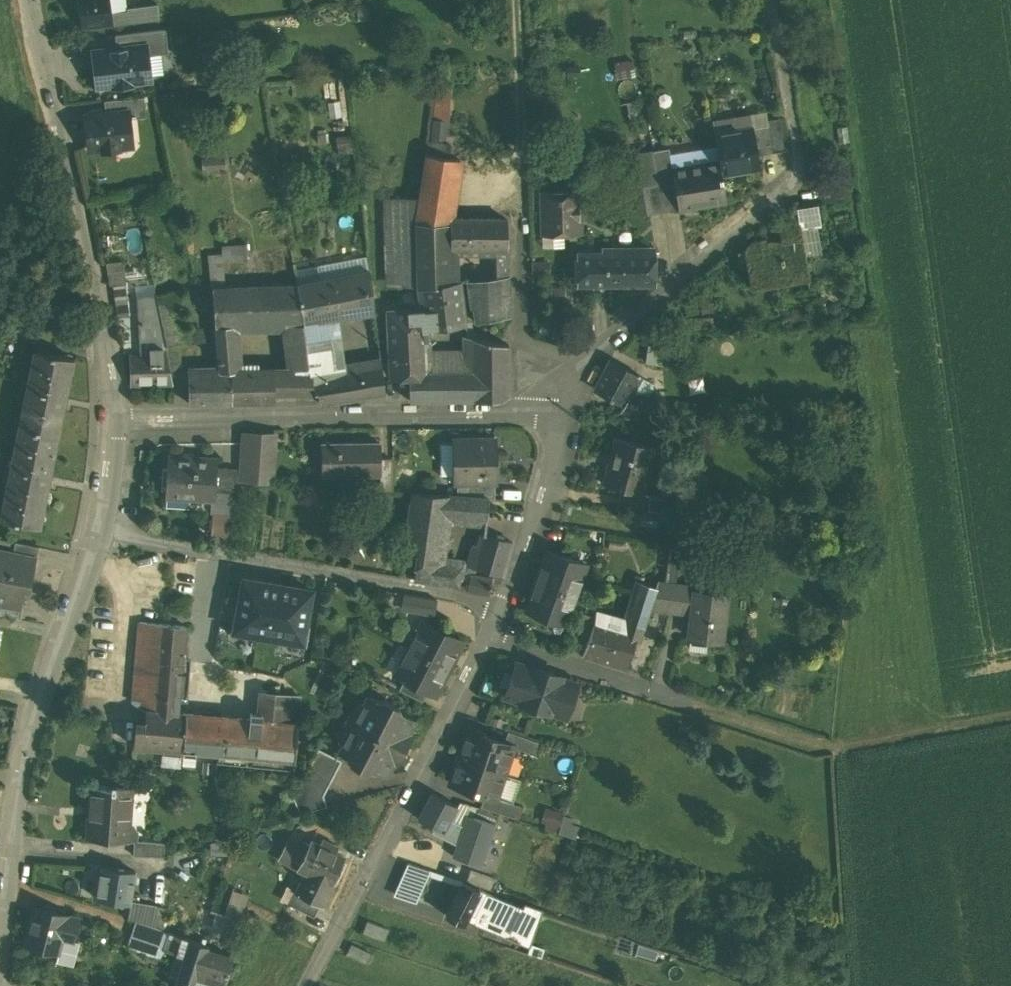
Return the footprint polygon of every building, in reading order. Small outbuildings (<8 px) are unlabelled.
[(81,27),(112,23),(112,15),(110,0),(78,0),(81,27)] [(156,3),(127,7),(127,13),(128,21),(158,17),(156,3)] [(127,13),(112,15),(112,23),(128,21),(127,13)] [(165,29),(115,35),(116,48),(146,44),(148,55),(162,54),(168,53),(165,29)] [(116,48),(96,50),(99,68),(95,69),(97,85),(113,84),(113,88),(132,85),(131,78),(150,76),(148,55),(146,44),(116,48)] [(162,54),(148,55),(150,76),(164,74),(162,54)] [(144,97),(104,100),(105,113),(128,111),(129,118),(146,117),(144,97)] [(105,113),(85,115),(89,146),(102,144),(102,148),(119,147),(118,138),(131,137),(129,118),(128,111),(105,113)] [(779,118),(766,120),(772,152),(784,150),(779,118)] [(446,121),(434,120),(432,139),(444,140),(446,121)] [(753,128),(715,134),(719,161),(721,174),(760,167),(753,128)] [(669,148),(652,150),(658,183),(674,180),(672,169),(669,148)] [(642,186),(658,183),(652,150),(637,153),(642,186)] [(460,160),(426,154),(415,223),(451,223),(451,219),(460,160)] [(672,169),(674,180),(679,209),(726,201),(721,174),(719,161),(672,169)] [(674,180),(658,183),(663,211),(679,209),(674,180)] [(658,183),(642,186),(647,214),(663,211),(658,183)] [(576,190),(541,191),(542,228),(560,228),(560,233),(575,233),(574,213),(580,213),(580,200),(577,200),(576,190)] [(818,203),(797,207),(798,214),(801,228),(821,225),(818,203)] [(785,225),(779,226),(782,241),(781,242),(767,245),(766,238),(752,241),(744,248),(749,278),(767,275),(768,278),(771,277),(771,274),(779,273),(780,275),(784,275),(783,272),(784,272),(785,275),(786,274),(785,272),(807,268),(801,228),(798,214),(783,217),(785,225)] [(506,220),(451,219),(451,223),(452,249),(506,250),(506,220)] [(451,223),(415,223),(415,238),(416,259),(416,289),(421,288),(421,287),(452,282),(452,249),(451,223)] [(415,238),(401,238),(401,260),(416,259),(415,238)] [(655,284),(655,252),(576,253),(576,284),(655,284)] [(110,281),(126,281),(125,260),(109,260),(110,281)] [(370,271),(297,285),(301,315),(303,323),(375,311),(370,271)] [(452,282),(421,287),(421,288),(424,309),(427,328),(465,323),(460,281),(452,282)] [(507,281),(466,286),(469,309),(473,309),(475,322),(508,317),(507,281)] [(297,285),(212,287),(215,326),(233,326),(286,325),(301,315),(297,285)] [(156,296),(164,333),(188,330),(180,290),(156,295),(156,296)] [(156,296),(138,298),(142,357),(130,357),(131,384),(172,383),(168,359),(166,347),(164,333),(156,296)] [(128,300),(116,301),(118,315),(129,314),(128,300)] [(424,309),(389,312),(392,361),(394,379),(408,377),(408,370),(426,370),(423,328),(427,328),(424,309)] [(303,323),(301,315),(286,325),(292,370),(295,370),(295,391),(314,391),(311,373),(306,342),(303,323)] [(237,371),(233,326),(215,326),(219,371),(231,371),(237,371)] [(188,330),(164,333),(166,347),(175,346),(204,342),(202,328),(188,330)] [(332,337),(306,342),(311,373),(338,368),(332,337)] [(507,344),(466,337),(470,370),(472,370),(474,400),(501,399),(509,396),(507,344)] [(177,358),(175,346),(166,347),(168,359),(177,358)] [(73,358),(34,350),(18,426),(57,434),(73,358)] [(177,358),(168,359),(172,383),(174,386),(188,384),(188,372),(182,371),(181,358),(177,358)] [(641,377),(609,360),(594,389),(624,405),(625,406),(629,398),(641,377)] [(338,368),(311,373),(314,391),(317,391),(319,402),(385,392),(381,361),(338,368)] [(274,370),(237,371),(231,371),(232,403),(275,402),(275,392),(274,370)] [(292,370),(274,370),(275,392),(295,391),(295,370),(292,370)] [(426,370),(408,370),(408,377),(410,401),(474,400),(472,370),(470,370),(426,370)] [(219,371),(188,372),(188,384),(189,404),(232,403),(231,371),(219,371)] [(656,394),(635,395),(629,398),(625,406),(624,405),(620,412),(656,411),(656,394)] [(18,426),(0,517),(0,519),(39,526),(57,434),(18,426)] [(273,432),(241,431),(239,482),(271,483),(273,432)] [(654,448),(616,437),(603,484),(642,494),(654,448)] [(495,481),(494,441),(458,441),(458,481),(460,481),(477,481),(494,481),(495,481)] [(378,443),(322,446),(324,476),(379,474),(378,443)] [(217,459),(167,456),(165,496),(215,499),(216,490),(217,467),(217,459)] [(237,468),(217,467),(216,490),(236,491),(237,468)] [(494,481),(477,481),(477,485),(465,485),(465,496),(484,498),(494,498),(494,481)] [(449,495),(413,492),(409,520),(444,523),(446,515),(449,495)] [(465,496),(449,495),(446,515),(485,518),(484,498),(465,496)] [(675,500),(649,497),(648,511),(674,513),(675,500)] [(233,542),(232,510),(214,511),(216,543),(233,542)] [(444,523),(409,520),(404,553),(417,554),(439,557),(444,523)] [(512,542),(484,534),(475,563),(474,566),(475,567),(503,574),(512,542)] [(39,547),(15,542),(12,554),(33,559),(33,560),(36,560),(39,547)] [(576,595),(586,565),(547,551),(537,581),(576,595)] [(0,552),(0,604),(22,608),(23,607),(19,606),(22,587),(27,588),(33,560),(33,559),(12,554),(0,552)] [(439,557),(417,554),(413,578),(436,582),(439,562),(439,557)] [(475,563),(465,560),(464,564),(462,577),(469,574),(470,574),(473,574),(475,567),(474,566),(475,563)] [(464,564),(439,562),(436,582),(458,586),(459,578),(462,578),(462,577),(464,564)] [(473,574),(470,574),(469,574),(462,577),(462,578),(461,585),(466,590),(489,594),(492,578),(473,574)] [(314,590),(240,577),(231,634),(305,646),(314,590)] [(565,625),(576,595),(537,581),(526,612),(565,625)] [(666,582),(658,581),(656,587),(649,609),(668,612),(672,583),(666,582)] [(656,587),(640,582),(623,636),(634,639),(639,641),(649,609),(656,587)] [(686,586),(672,583),(668,612),(682,614),(683,609),(692,610),(694,591),(685,590),(686,586)] [(429,612),(432,597),(404,591),(401,606),(429,612)] [(726,595),(694,591),(692,610),(689,637),(721,641),(726,595)] [(0,604),(0,615),(20,619),(22,608),(0,604)] [(574,636),(588,640),(593,626),(595,618),(581,614),(574,636)] [(462,641),(423,621),(409,648),(447,667),(453,655),(455,656),(462,641)] [(176,625),(139,622),(132,702),(147,711),(147,710),(185,714),(186,714),(180,703),(183,657),(185,632),(186,626),(176,625)] [(623,636),(593,626),(588,640),(583,657),(625,670),(634,639),(623,636)] [(447,667),(409,648),(396,674),(404,678),(428,691),(435,694),(442,680),(440,679),(447,667)] [(531,667),(516,661),(504,696),(535,707),(547,671),(532,666),(531,667)] [(562,676),(547,671),(535,707),(565,717),(577,682),(562,677),(562,676)] [(428,691),(404,678),(399,689),(422,701),(428,691)] [(300,699),(260,694),(258,714),(257,720),(272,722),(297,724),(300,699)] [(399,707),(384,699),(378,701),(369,696),(357,719),(352,716),(349,717),(346,725),(346,727),(351,730),(339,753),(349,758),(350,763),(366,771),(371,770),(385,777),(393,762),(398,764),(412,737),(407,735),(415,720),(401,713),(399,707)] [(185,714),(147,710),(147,711),(145,725),(143,747),(182,751),(185,714)] [(250,719),(226,717),(223,755),(269,759),(272,722),(257,720),(258,714),(250,713),(250,719)] [(186,714),(185,714),(182,751),(223,755),(226,717),(186,714)] [(297,724),(272,722),(269,759),(295,762),(298,724),(297,724)] [(143,747),(145,725),(136,724),(133,746),(143,747)] [(504,742),(468,730),(459,756),(504,772),(513,746),(513,745),(504,742)] [(538,741),(508,731),(504,742),(513,745),(513,746),(534,754),(538,741)] [(342,761),(319,749),(293,798),(300,815),(327,807),(324,796),(342,761)] [(504,772),(459,756),(450,783),(484,795),(495,798),(496,797),(504,772)] [(110,788),(90,786),(86,838),(128,841),(132,787),(115,785),(115,783),(111,783),(110,788)] [(457,805),(432,792),(418,818),(435,827),(444,831),(451,819),(456,809),(457,806),(457,805)] [(518,805),(496,797),(495,798),(484,795),(480,806),(514,817),(518,805)] [(477,806),(459,798),(457,805),(457,806),(456,809),(474,817),(477,806)] [(545,808),(540,825),(576,836),(581,819),(545,808)] [(496,826),(467,815),(464,826),(457,845),(453,857),(482,866),(496,826)] [(464,826),(451,819),(444,831),(435,827),(432,832),(457,845),(464,826)] [(320,845),(311,841),(309,844),(298,868),(304,871),(330,883),(331,881),(335,883),(341,870),(337,868),(343,856),(334,852),(337,847),(322,840),(320,845)] [(134,855),(165,857),(166,843),(135,841),(134,855)] [(299,849),(286,842),(279,858),(298,868),(309,844),(303,841),(299,849)] [(428,870),(407,863),(401,877),(422,884),(428,870)] [(135,871),(101,867),(96,899),(130,904),(131,903),(135,904),(136,899),(131,898),(135,871)] [(497,879),(471,870),(467,881),(480,886),(493,891),(497,879)] [(330,883),(304,871),(294,892),(319,904),(326,907),(337,884),(335,883),(331,881),(330,883)] [(422,884),(401,877),(394,893),(414,900),(422,884)] [(479,889),(462,881),(446,915),(463,923),(463,922),(479,889)] [(507,903),(480,889),(479,889),(463,922),(467,924),(469,920),(499,933),(500,931),(514,936),(524,908),(507,903)] [(314,916),(319,904),(294,892),(288,904),(314,916)] [(135,904),(131,903),(130,904),(127,918),(138,922),(153,926),(157,908),(135,904)] [(77,918),(34,908),(25,943),(54,951),(58,937),(72,940),(77,918)] [(241,921),(216,912),(212,925),(238,934),(241,921)] [(389,929),(367,921),(363,932),(384,940),(389,929)] [(153,926),(138,922),(135,936),(160,944),(164,930),(153,926)] [(189,939),(168,932),(162,949),(183,956),(189,939)] [(189,939),(183,956),(177,978),(174,985),(195,985),(196,982),(206,949),(207,945),(189,939)] [(348,955),(366,964),(371,954),(353,946),(348,955)] [(206,949),(196,982),(210,985),(224,985),(232,958),(232,957),(206,949)] [(164,975),(161,985),(174,985),(177,978),(164,975)]
